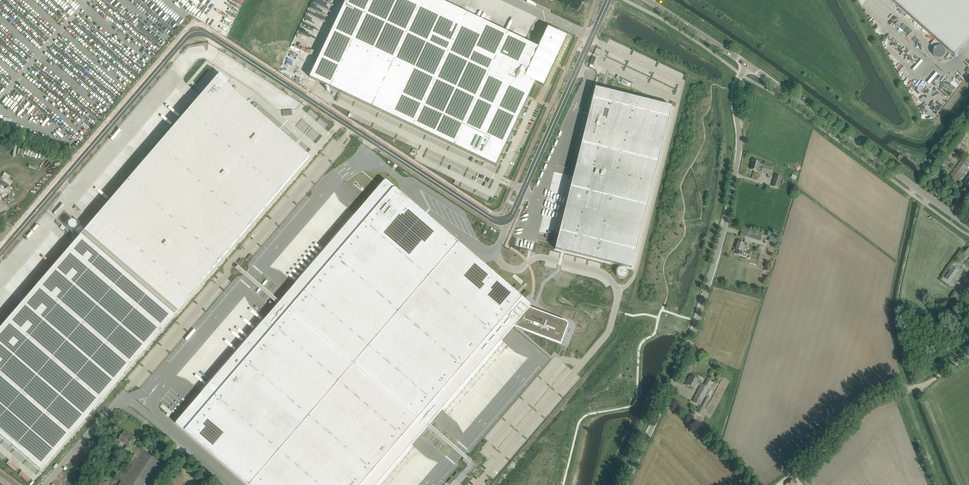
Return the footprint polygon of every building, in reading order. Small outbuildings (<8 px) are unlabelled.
[(118,1),(117,2),(124,8),(127,5),(133,10),(137,6),(135,4),(133,6),(126,0),(116,0),(118,1)] [(458,14),(429,0),(347,0),(310,78),(496,166),(536,83),(543,86),(553,66),(551,65),(552,64),(554,65),(556,61),(554,60),(556,56),(557,57),(567,37),(548,28),(538,50),(458,14)] [(931,34),(961,0),(892,0),(931,34)] [(74,35),(80,27),(75,23),(73,25),(71,23),(66,29),(74,35)] [(955,55),(968,37),(968,26),(967,26),(967,27),(963,28),(963,30),(960,31),(959,26),(956,30),(954,29),(953,27),(951,30),(947,29),(946,34),(945,35),(944,41),(939,42),(955,55)] [(291,46),(315,57),(319,49),(295,38),(291,46)] [(935,48),(939,43),(935,39),(931,44),(935,48)] [(940,59),(941,59),(942,58),(943,58),(944,57),(945,56),(946,55),(946,54),(946,52),(946,51),(946,50),(945,49),(944,48),(943,47),(942,47),(941,46),(940,46),(939,46),(938,47),(937,47),(936,48),(935,49),(934,50),(934,51),(934,52),(934,54),(934,55),(935,56),(936,57),(937,58),(938,58),(939,59),(940,59)] [(923,80),(928,85),(937,75),(932,70),(923,80)] [(40,470),(310,157),(226,85),(216,76),(201,94),(85,229),(80,224),(74,231),(79,235),(0,328),(0,436),(40,470)] [(201,88),(206,82),(203,79),(197,84),(201,88)] [(9,82),(7,80),(0,87),(0,92),(9,82)] [(596,88),(555,249),(631,268),(672,107),(596,88)] [(243,93),(240,96),(253,107),(255,104),(252,102),(254,100),(250,97),(249,98),(243,93)] [(13,159),(19,148),(16,146),(10,157),(13,159)] [(948,179),(955,185),(968,165),(968,163),(962,159),(950,175),(948,179)] [(753,161),(751,169),(757,171),(770,175),(773,168),(759,163),(753,161)] [(8,178),(10,175),(3,172),(0,178),(0,179),(11,185),(13,181),(8,178)] [(778,188),(782,177),(775,175),(772,186),(778,188)] [(964,183),(965,184),(960,190),(967,195),(968,192),(968,176),(964,183)] [(176,423),(248,484),(381,484),(414,447),(412,445),(427,427),(442,410),(444,412),(504,342),(502,341),(514,327),(516,324),(523,327),(523,328),(523,329),(524,330),(533,333),(561,344),(568,325),(568,323),(566,322),(553,317),(538,311),(537,311),(536,311),(535,312),(535,313),(528,310),(530,308),(530,307),(530,306),(530,305),(530,304),(529,304),(524,299),(523,298),(459,243),(388,182),(387,182),(386,181),(385,181),(384,182),(356,215),(354,213),(294,282),(296,284),(281,302),(266,319),(264,317),(200,391),(202,393),(176,423)] [(67,224),(67,225),(68,226),(68,227),(69,227),(69,228),(70,229),(71,229),(72,229),(73,229),(74,228),(75,228),(75,227),(76,226),(76,225),(76,224),(76,223),(75,222),(74,221),(73,221),(72,220),(71,220),(70,221),(69,221),(69,222),(68,222),(68,223),(67,224)] [(745,240),(750,241),(759,244),(761,237),(747,233),(745,240)] [(744,243),(743,243),(738,242),(736,249),(737,249),(736,253),(742,255),(745,247),(747,247),(748,245),(744,243)] [(961,256),(965,259),(967,256),(968,257),(968,248),(967,251),(965,254),(964,255),(962,253),(961,256)] [(953,266),(945,278),(951,282),(959,271),(953,266)] [(627,274),(627,273),(627,271),(626,270),(625,269),(624,268),(622,268),(621,268),(619,269),(618,269),(617,270),(617,272),(617,273),(617,274),(617,275),(618,276),(619,277),(620,277),(622,278),(623,277),(624,277),(625,276),(626,275),(627,274)] [(688,379),(685,385),(688,387),(689,385),(694,388),(696,383),(700,385),(702,382),(698,380),(692,377),(690,380),(688,379)] [(700,405),(709,388),(711,389),(714,383),(707,379),(704,385),(702,384),(693,401),(700,405)] [(135,455),(139,449),(130,443),(133,438),(124,432),(119,439),(128,445),(126,449),(135,454),(135,455)] [(157,467),(160,463),(142,451),(143,450),(141,449),(141,450),(139,449),(135,455),(135,454),(131,460),(129,463),(132,465),(130,469),(127,467),(124,472),(122,471),(117,478),(122,481),(119,484),(145,484),(147,483),(157,467)]
